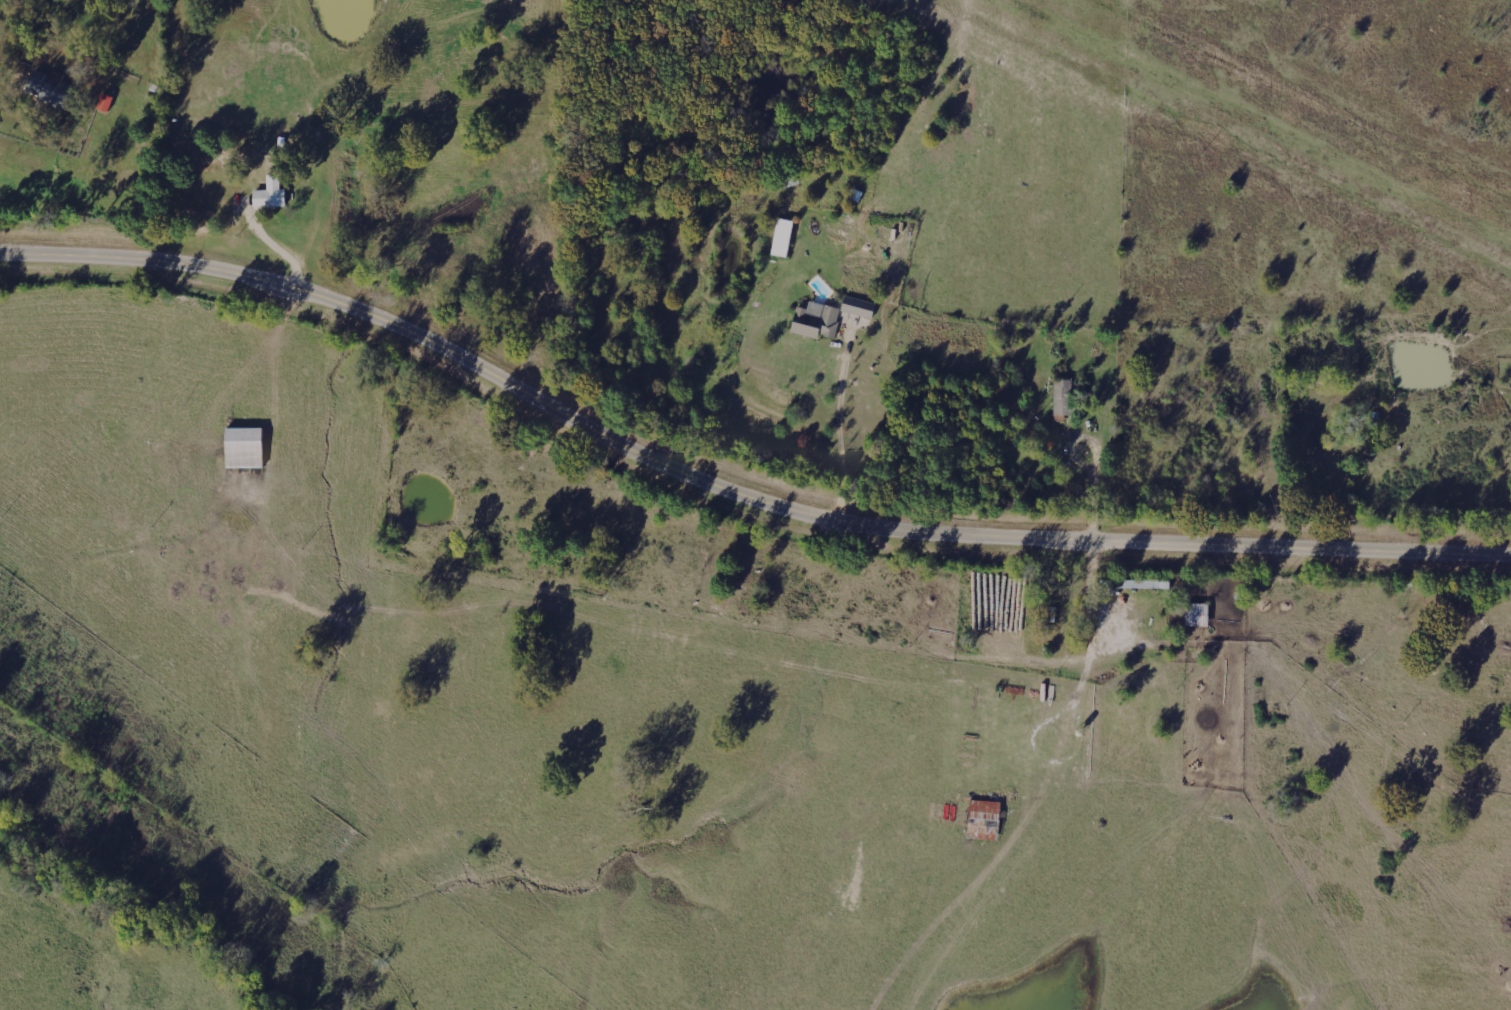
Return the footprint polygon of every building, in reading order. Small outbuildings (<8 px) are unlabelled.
[(68,110),(77,87),(65,82),(68,76),(55,71),(53,76),(37,70),(28,94),(68,110)] [(112,113),(116,98),(104,94),(100,110),(112,113)] [(257,210),(289,209),(288,190),(283,190),(282,176),(269,176),(270,191),(256,191),(257,210)] [(843,311),(875,319),(879,304),(847,296),(843,311)] [(800,306),(795,332),(837,341),(844,308),(812,301),(810,309),(800,306)] [(1074,379),(1056,380),(1056,422),(1067,422),(1067,414),(1074,414),(1074,379)] [(1002,802),(972,801),(971,839),(1001,840),(1002,802)]
